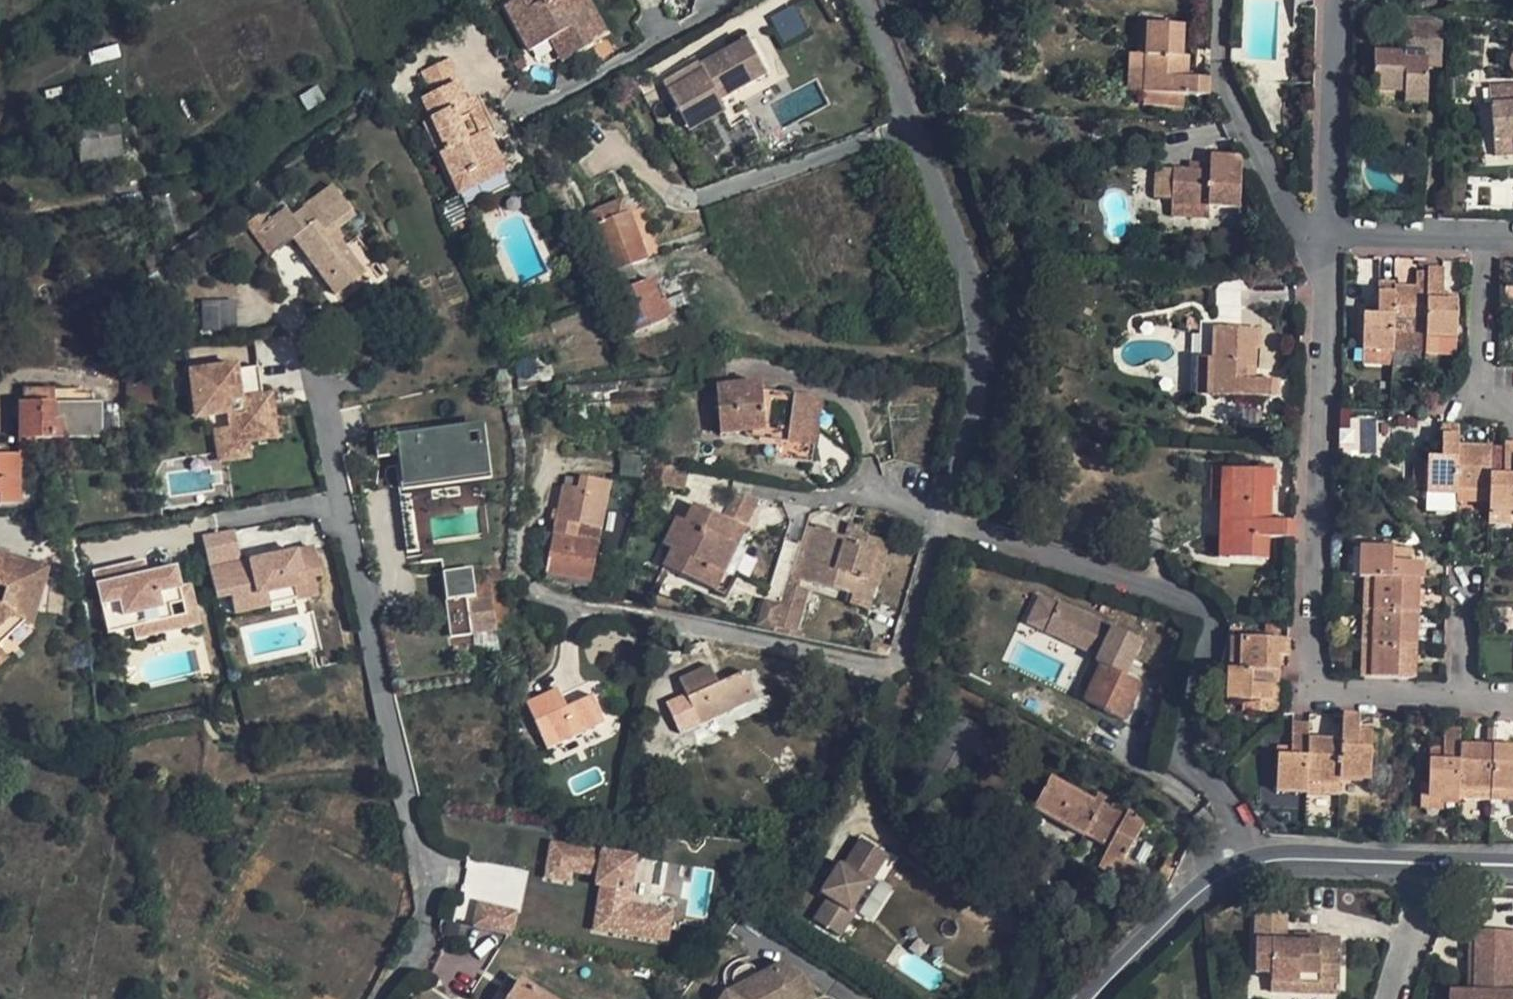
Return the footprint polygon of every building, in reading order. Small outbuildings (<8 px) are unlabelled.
[(505,8),(530,53),(560,36),(573,57),(592,47),(583,32),(594,26),(583,6),(577,9),(572,0),(548,0),(542,3),(540,0),(519,0),(505,8)] [(577,9),(583,6),(588,3),(586,0),(572,0),(577,9)] [(583,6),(594,26),(599,23),(588,3),(583,6)] [(783,41),(806,29),(792,4),(769,17),(783,41)] [(583,32),(592,47),(607,38),(599,23),(594,26),(583,32)] [(1146,54),(1148,24),(1139,25),(1138,54),(1146,54)] [(1146,54),(1145,93),(1184,95),(1208,96),(1209,79),(1188,78),(1181,77),(1182,56),(1183,26),(1148,24),(1146,54)] [(1404,104),(1427,105),(1427,68),(1442,68),(1442,34),(1405,34),(1405,54),(1374,53),(1373,93),(1404,94),(1404,104)] [(719,101),(765,76),(747,43),(700,69),(703,74),(668,92),(683,119),(718,99),(719,101)] [(1128,92),(1145,93),(1146,54),(1138,54),(1130,54),(1128,92)] [(1181,77),(1188,78),(1189,56),(1182,56),(1181,77)] [(459,194),(505,173),(487,133),(479,136),(472,121),(481,117),(473,101),(466,104),(457,86),(460,84),(450,61),(421,74),(432,96),(422,101),(446,152),(440,155),(459,194)] [(1489,87),(1494,142),(1512,140),(1512,84),(1489,87)] [(1184,95),(1145,93),(1144,105),(1183,107),(1184,95)] [(1404,94),(1373,93),(1373,105),(1404,106),(1404,104),(1404,94)] [(718,99),(683,119),(689,131),(725,112),(718,99)] [(73,114),(75,134),(116,128),(113,108),(73,114)] [(75,134),(81,171),(121,166),(116,128),(75,134)] [(1494,142),(1495,157),(1512,156),(1512,140),(1494,142)] [(1239,209),(1241,157),(1210,156),(1210,165),(1210,172),(1188,172),(1173,171),(1172,200),(1171,206),(1209,208),(1239,209)] [(1188,164),(1188,172),(1210,172),(1210,165),(1188,164)] [(1172,200),(1173,171),(1156,170),(1155,200),(1172,200)] [(262,212),(246,224),(269,256),(292,239),(333,297),(355,280),(324,238),(332,232),(353,216),(331,187),(290,218),(284,210),(269,221),(262,212)] [(468,219),(458,198),(440,206),(450,228),(468,219)] [(623,202),(599,211),(604,223),(627,214),(623,202)] [(1209,208),(1171,206),(1171,217),(1208,219),(1209,208)] [(590,214),(612,272),(647,261),(630,213),(627,214),(604,223),(599,211),(590,214)] [(324,238),(355,280),(364,274),(332,232),(324,238)] [(612,272),(610,273),(615,289),(637,280),(632,266),(612,272)] [(1428,268),(1428,274),(1426,338),(1456,339),(1457,302),(1443,302),(1443,295),(1444,269),(1428,268)] [(1394,287),(1393,352),(1426,353),(1426,338),(1428,274),(1416,274),(1416,288),(1394,287)] [(660,302),(652,280),(619,293),(635,334),(667,322),(660,302)] [(1241,317),(1237,282),(1216,285),(1220,319),(1241,317)] [(1363,351),(1393,352),(1394,287),(1394,283),(1378,282),(1378,309),(1377,316),(1363,315),(1363,351)] [(671,317),(665,300),(660,302),(666,319),(671,317)] [(201,301),(201,332),(235,332),(235,301),(201,301)] [(1212,359),(1212,329),(1200,329),(1199,359),(1212,359)] [(1212,359),(1211,397),(1278,399),(1278,382),(1254,381),(1247,381),(1247,367),(1255,367),(1255,350),(1259,350),(1259,330),(1212,329),(1212,359)] [(1456,354),(1456,339),(1426,338),(1426,353),(1456,354)] [(1393,352),(1363,351),(1362,363),(1392,364),(1393,352)] [(1196,397),(1211,397),(1212,359),(1199,359),(1197,359),(1196,397)] [(210,369),(188,372),(190,387),(199,386),(203,417),(228,414),(229,428),(231,444),(248,442),(275,438),(271,409),(269,395),(260,396),(256,367),(211,374),(210,369)] [(761,384),(716,388),(720,436),(744,434),(744,436),(758,441),(765,458),(811,464),(821,401),(762,393),(761,384)] [(199,386),(190,387),(194,419),(203,417),(199,386)] [(21,404),(52,403),(52,389),(21,389),(21,404)] [(290,392),(269,395),(271,409),(292,407),(290,392)] [(18,504),(17,467),(36,467),(35,439),(100,438),(99,403),(17,404),(17,455),(0,456),(0,504),(18,504)] [(100,406),(100,438),(115,438),(115,406),(100,406)] [(1339,454),(1377,453),(1376,412),(1339,413),(1339,454)] [(441,547),(432,480),(485,473),(479,426),(418,434),(417,428),(400,430),(407,483),(402,484),(411,551),(441,547)] [(1457,495),(1458,446),(1458,426),(1442,426),(1441,461),(1414,461),(1413,489),(1426,489),(1426,495),(1457,495)] [(231,444),(229,428),(214,430),(218,462),(250,458),(248,442),(231,444)] [(374,434),(377,458),(403,455),(400,430),(374,434)] [(1489,512),(1512,512),(1512,444),(1504,444),(1504,453),(1490,452),(1489,512)] [(1489,503),(1490,452),(1491,447),(1458,446),(1457,502),(1489,503)] [(665,485),(683,490),(688,472),(657,464),(649,493),(662,497),(665,485)] [(1221,500),(1222,469),(1212,468),(1211,499),(1221,500)] [(1221,500),(1220,537),(1218,558),(1268,560),(1268,538),(1294,539),(1294,522),(1262,521),(1262,507),(1270,508),(1271,487),(1274,488),(1275,471),(1222,469),(1221,500)] [(601,529),(610,483),(581,477),(580,481),(579,489),(563,486),(549,555),(537,553),(534,566),(547,568),(545,574),(590,583),(598,542),(607,544),(610,530),(601,529)] [(565,478),(563,486),(579,489),(580,481),(565,478)] [(722,518),(694,505),(686,523),(677,519),(663,546),(672,550),(664,568),(724,596),(745,551),(736,547),(752,513),(729,502),(722,518)] [(1489,512),(1489,526),(1512,526),(1512,512),(1489,512)] [(849,525),(847,531),(861,535),(862,529),(849,525)] [(797,578),(813,528),(807,526),(791,576),(797,578)] [(858,577),(866,580),(879,541),(861,535),(847,531),(845,538),(813,528),(797,578),(801,579),(852,596),(858,577)] [(233,530),(201,535),(215,598),(230,594),(256,589),(258,600),(304,590),(301,579),(313,577),(319,575),(313,547),(267,557),(269,566),(252,569),(251,560),(241,563),(233,530)] [(879,541),(866,580),(876,583),(888,544),(879,541)] [(1374,579),(1418,580),(1423,581),(1424,564),(1411,563),(1411,550),(1360,549),(1359,579),(1364,579),(1374,579)] [(0,555),(0,588),(4,589),(0,601),(0,643),(22,622),(28,626),(45,568),(0,555)] [(267,557),(251,560),(252,569),(269,566),(267,557)] [(174,568),(134,577),(139,599),(153,596),(151,587),(177,581),(174,568)] [(463,569),(443,572),(451,636),(471,634),(467,597),(463,569)] [(590,583),(545,574),(544,579),(589,588),(590,583)] [(791,576),(788,586),(798,589),(801,579),(797,578),(791,576)] [(134,577),(97,586),(112,647),(148,639),(147,632),(165,628),(163,617),(184,612),(182,602),(177,581),(151,587),(153,596),(139,599),(134,577)] [(301,579),(304,590),(305,597),(317,594),(313,577),(301,579)] [(858,577),(852,596),(849,604),(867,610),(876,583),(866,580),(858,577)] [(1364,579),(1363,611),(1373,611),(1374,579),(1364,579)] [(1373,611),(1417,612),(1418,580),(1374,579),(1373,611)] [(489,583),(495,631),(508,629),(502,581),(489,583)] [(467,597),(471,634),(474,634),(495,631),(489,583),(475,585),(476,596),(467,597)] [(796,632),(807,592),(798,589),(788,586),(773,633),(790,637),(791,631),(796,632)] [(260,607),(258,600),(256,589),(230,594),(234,612),(260,607)] [(304,590),(258,600),(260,607),(305,597),(304,590)] [(165,628),(169,646),(202,639),(193,599),(182,602),(184,612),(163,617),(165,628)] [(1026,625),(1044,634),(1056,607),(1038,599),(1026,625)] [(1104,713),(1123,722),(1140,685),(1125,677),(1141,643),(1058,604),(1056,607),(1044,634),(1097,659),(1095,664),(1096,664),(1080,698),(1106,710),(1104,713)] [(1363,611),(1362,645),(1372,645),(1373,611),(1363,611)] [(1372,645),(1416,647),(1417,612),(1373,611),(1372,645)] [(5,657),(34,629),(28,626),(22,622),(0,643),(0,652),(5,657)] [(148,639),(136,642),(139,653),(169,646),(165,628),(147,632),(148,639)] [(498,652),(495,631),(474,634),(476,655),(498,652)] [(803,634),(796,632),(791,631),(790,637),(802,639),(803,634)] [(1239,671),(1240,639),(1231,638),(1230,671),(1239,671)] [(1239,671),(1278,673),(1278,657),(1289,657),(1290,640),(1240,639),(1239,671)] [(881,656),(891,648),(871,643),(868,653),(881,656)] [(1361,677),(1371,678),(1372,645),(1362,645),(1361,677)] [(1371,678),(1414,679),(1416,647),(1372,645),(1371,678)] [(709,665),(678,679),(690,704),(671,713),(680,733),(756,700),(744,673),(718,684),(709,665)] [(1277,688),(1278,673),(1239,671),(1230,671),(1227,671),(1226,702),(1243,703),(1243,713),(1271,714),(1272,688),(1277,688)] [(665,701),(671,713),(690,704),(678,679),(665,701)] [(558,690),(527,704),(547,748),(604,723),(592,696),(573,705),(566,708),(564,704),(558,690)] [(1342,716),(1341,741),(1339,780),(1370,781),(1372,731),(1359,730),(1359,717),(1342,716)] [(1276,792),(1306,793),(1307,782),(1308,740),(1309,724),(1292,724),(1291,757),(1277,757),(1276,792)] [(1458,798),(1458,789),(1460,744),(1460,730),(1444,729),(1443,749),(1443,762),(1429,761),(1428,789),(1428,797),(1444,797),(1458,798)] [(1308,740),(1307,782),(1339,783),(1339,780),(1341,741),(1308,740)] [(1491,790),(1493,746),(1460,744),(1458,789),(1491,790)] [(1493,746),(1491,790),(1512,791),(1512,747),(1493,746)] [(1430,748),(1429,761),(1443,762),(1443,749),(1430,748)] [(1049,779),(1033,811),(1085,838),(1087,834),(1110,846),(1099,867),(1146,892),(1154,877),(1125,862),(1146,822),(1128,812),(1123,822),(1100,809),(1105,800),(1097,796),(1094,803),(1049,779)] [(1339,795),(1339,783),(1307,782),(1306,793),(1339,795)] [(1458,798),(1491,799),(1491,790),(1458,789),(1458,798)] [(1491,790),(1491,799),(1512,800),(1512,791),(1491,790)] [(1444,797),(1428,797),(1420,796),(1420,808),(1443,809),(1444,797)] [(814,921),(838,937),(854,914),(850,911),(852,907),(861,893),(883,907),(893,892),(872,878),(886,857),(862,841),(843,869),(839,867),(822,893),(829,898),(814,921)] [(551,844),(546,878),(570,882),(571,872),(598,876),(603,877),(596,917),(609,919),(607,931),(668,941),(672,912),(628,905),(636,858),(551,844)] [(873,921),(883,907),(861,893),(852,907),(873,921)] [(517,911),(479,902),(473,927),(511,936),(517,911)] [(1286,918),(1256,916),(1255,974),(1271,974),(1271,993),(1299,994),(1299,983),(1339,984),(1340,940),(1319,940),(1319,944),(1300,943),(1286,943),(1286,918)] [(609,919),(596,917),(594,929),(607,931),(609,919)] [(1512,994),(1512,990),(1512,932),(1476,932),(1475,993),(1449,993),(1449,998),(1512,998),(1512,994)] [(1300,935),(1300,943),(1319,944),(1319,936),(1300,935)] [(807,991),(800,976),(788,969),(780,968),(773,969),(725,994),(722,998),(791,998),(807,991)] [(420,981),(434,988),(440,979),(430,974),(420,981)] [(520,981),(509,998),(549,998),(520,981)] [(1339,994),(1339,984),(1299,983),(1299,994),(1339,994)] [(807,991),(791,998),(811,998),(807,991)]
